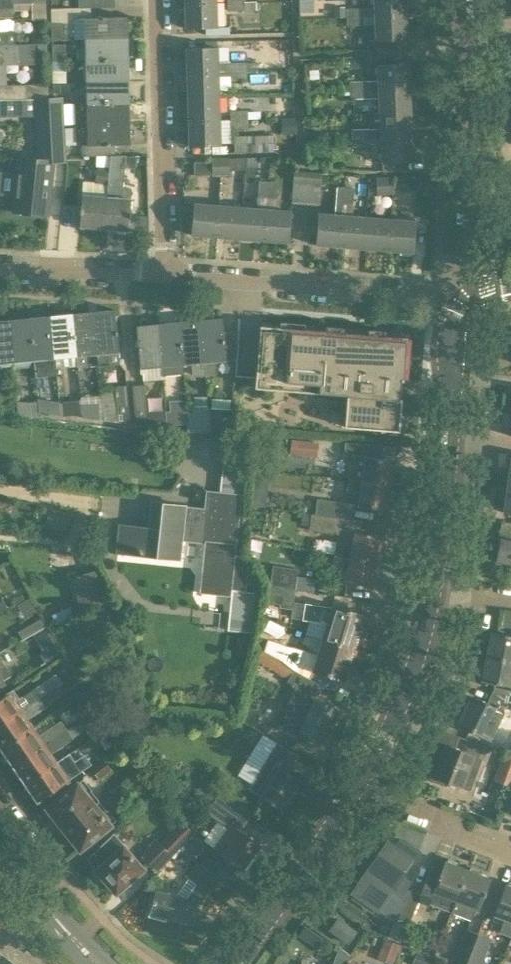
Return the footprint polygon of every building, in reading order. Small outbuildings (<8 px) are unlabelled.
[(12,18),(12,11),(31,11),(31,21),(46,20),(45,0),(0,0),(0,18),(12,18)] [(78,8),(114,7),(114,0),(77,0),(78,8)] [(374,15),(405,14),(404,0),(373,0),(374,15)] [(227,11),(256,11),(255,1),(244,2),(226,2),(227,11)] [(215,3),(184,4),(184,29),(216,28),(215,3)] [(406,38),(405,14),(374,15),(375,40),(406,38)] [(85,40),(127,39),(127,16),(84,18),(85,40)] [(363,16),(346,16),(346,26),(364,25),(363,16)] [(62,40),(62,23),(51,23),(52,41),(62,40)] [(127,39),(85,40),(85,61),(128,60),(127,39)] [(6,85),(6,65),(21,65),(35,64),(35,44),(20,44),(15,44),(0,45),(0,85),(6,85)] [(65,44),(52,45),(52,61),(65,61),(65,44)] [(185,49),(186,73),(217,73),(229,72),(246,72),(246,62),(217,63),(217,48),(185,49)] [(128,60),(85,61),(86,82),(128,81),(128,60)] [(60,82),(63,82),(63,71),(66,71),(65,61),(52,61),(52,82),(60,82)] [(377,88),(409,87),(408,62),(376,63),(377,88)] [(246,80),(246,72),(229,72),(229,81),(246,80)] [(187,97),(218,97),(217,73),(186,73),(187,97)] [(128,81),(86,82),(86,103),(129,102),(128,81)] [(365,81),(349,82),(349,89),(366,89),(365,81)] [(52,93),(60,92),(60,82),(52,82),(52,93)] [(47,84),(25,85),(26,99),(48,98),(47,84)] [(378,89),(366,90),(366,99),(378,98),(378,112),(410,111),(409,87),(377,88),(378,89)] [(350,100),(366,99),(366,90),(366,89),(349,89),(350,100)] [(218,97),(187,97),(187,121),(219,120),(218,97)] [(12,212),(48,215),(53,163),(62,163),(62,116),(62,104),(62,99),(17,99),(0,99),(0,113),(36,113),(36,159),(17,157),(12,212)] [(129,102),(86,103),(87,124),(129,123),(129,102)] [(71,116),(70,104),(62,104),(62,116),(71,116)] [(247,111),(229,111),(230,120),(247,120),(247,111)] [(379,129),(368,130),(368,137),(379,136),(411,135),(410,111),(378,112),(379,129)] [(293,134),(292,118),(280,118),(280,134),(293,134)] [(219,120),(187,121),(188,146),(219,145),(219,120)] [(230,129),(248,128),(247,120),(230,120),(230,129)] [(130,145),(129,123),(87,124),(88,145),(81,145),(82,157),(110,156),(111,156),(111,146),(130,145)] [(272,131),(233,132),(234,148),(273,147),(273,140),(272,131)] [(411,135),(379,136),(380,146),(380,161),(412,160),(411,135)] [(352,147),(369,147),(368,137),(351,137),(352,147)] [(107,184),(106,198),(103,228),(127,230),(131,189),(122,188),(124,168),(136,168),(135,156),(111,156),(110,156),(109,168),(108,168),(107,184)] [(220,179),(219,160),(211,160),(211,164),(193,164),(194,178),(211,178),(211,179),(220,179)] [(228,160),(219,160),(220,179),(228,178),(228,170),(245,170),(245,161),(228,161),(228,160)] [(96,167),(95,183),(107,184),(108,168),(96,167)] [(306,183),(307,173),(294,172),(293,181),(306,183)] [(307,173),(306,183),(320,184),(320,174),(307,173)] [(384,191),(383,177),(375,177),(375,191),(384,191)] [(383,177),(384,191),(392,190),(392,177),(383,177)] [(337,178),(335,203),(343,203),(344,187),(345,178),(337,178)] [(259,181),(258,197),(267,197),(268,181),(259,181)] [(267,197),(276,198),(277,182),(268,181),(267,197)] [(343,203),(352,204),(354,188),(344,187),(343,203)] [(103,228),(106,198),(81,195),(79,226),(103,228)] [(242,208),(239,239),(263,241),(266,210),(267,197),(258,197),(257,209),(242,208)] [(317,214),(314,245),(339,247),(342,216),(343,203),(335,203),(334,215),(317,214)] [(215,237),(218,206),(194,204),(191,235),(215,237)] [(239,239),(242,208),(218,206),(215,237),(239,239)] [(266,210),(263,241),(288,243),(290,212),(275,211),(266,210)] [(342,216),(339,247),(363,249),(366,218),(351,217),(342,216)] [(387,251),(389,220),(366,218),(363,249),(387,251)] [(389,220),(387,251),(412,253),(414,222),(389,220)] [(92,312),(97,366),(109,364),(109,365),(119,364),(114,310),(92,312)] [(97,366),(92,312),(71,314),(75,356),(76,368),(97,366)] [(50,316),(54,358),(75,356),(71,314),(50,316)] [(29,318),(33,360),(34,360),(36,379),(55,377),(54,358),(50,316),(29,318)] [(8,320),(12,362),(33,360),(29,318),(8,320)] [(199,320),(204,376),(216,375),(215,361),(225,360),(221,318),(199,320)] [(12,362),(8,320),(0,321),(0,363),(12,362)] [(178,322),(182,364),(190,364),(192,377),(204,376),(199,320),(178,322)] [(178,322),(157,324),(161,366),(162,378),(183,376),(182,364),(178,322)] [(134,326),(139,368),(140,375),(142,374),(143,381),(162,379),(162,378),(161,366),(157,324),(134,326)] [(342,427),(397,432),(405,338),(258,325),(253,388),(345,395),(342,427)] [(126,385),(114,387),(116,411),(103,412),(102,412),(102,420),(103,420),(103,421),(130,424),(126,385)] [(165,409),(146,409),(143,385),(131,386),(135,425),(147,424),(165,424),(165,414),(165,409)] [(81,415),(81,418),(102,420),(102,412),(103,412),(101,395),(82,397),(79,400),(81,415)] [(37,398),(37,402),(38,412),(39,412),(55,415),(54,401),(37,398)] [(62,402),(63,416),(81,415),(79,400),(78,401),(62,402)] [(29,403),(16,401),(17,416),(39,418),(39,412),(38,412),(37,402),(29,403)] [(165,425),(187,424),(186,414),(183,414),(182,401),(169,401),(170,414),(165,414),(165,424),(165,425)] [(208,409),(208,412),(210,432),(231,432),(232,410),(208,409)] [(187,424),(187,432),(210,432),(208,412),(187,413),(187,414),(186,414),(187,424)] [(246,442),(226,440),(224,452),(245,454),(246,442)] [(318,444),(291,440),(289,454),(317,458),(318,444)] [(361,481),(389,485),(393,460),(375,457),(376,445),(345,443),(343,455),(350,456),(347,478),(361,480),(361,481)] [(220,491),(241,493),(242,480),(221,478),(220,491)] [(345,490),(359,492),(357,505),(386,509),(389,485),(361,481),(361,480),(347,478),(345,490)] [(149,529),(120,525),(117,551),(136,553),(136,554),(178,558),(180,539),(204,542),(199,593),(230,596),(231,590),(245,591),(247,568),(245,558),(235,557),(241,494),(206,490),(204,508),(152,503),(149,529)] [(340,518),(352,519),(354,504),(317,499),(315,514),(340,518)] [(309,531),(339,535),(339,534),(338,534),(339,530),(340,518),(315,514),(315,515),(302,513),(301,521),(306,521),(306,525),(310,525),(309,531)] [(333,554),(376,563),(381,537),(359,532),(354,531),(351,545),(336,542),(333,554)] [(508,562),(510,563),(510,541),(500,539),(496,560),(501,561),(501,563),(507,564),(508,562)] [(376,563),(333,554),(331,567),(346,570),(344,583),(371,589),(376,563)] [(298,570),(272,566),(269,586),(295,589),(298,570)] [(107,602),(96,569),(70,577),(81,610),(107,602)] [(267,603),(292,607),(295,589),(269,586),(267,603)] [(322,638),(353,647),(363,615),(332,605),(331,607),(305,603),(302,620),(326,623),(322,638)] [(97,612),(103,623),(112,618),(106,607),(97,612)] [(504,614),(503,617),(501,626),(510,627),(510,616),(504,614)] [(41,618),(18,631),(22,638),(33,632),(46,625),(41,618)] [(486,655),(486,657),(510,661),(510,636),(491,632),(488,645),(484,644),(482,654),(486,655)] [(259,649),(280,660),(288,645),(266,633),(258,649),(259,649)] [(353,647),(322,638),(317,653),(302,643),(293,655),(312,668),(312,670),(343,679),(353,647)] [(40,652),(46,662),(61,651),(56,643),(40,652)] [(259,649),(254,660),(288,679),(287,681),(295,686),(286,706),(282,730),(298,738),(301,732),(319,740),(334,709),(315,700),(323,686),(293,670),(280,660),(259,649)] [(11,676),(0,657),(0,682),(11,676)] [(482,679),(481,680),(510,686),(510,661),(486,657),(484,669),(480,668),(478,678),(482,679)] [(7,693),(0,698),(0,724),(40,697),(62,683),(55,674),(19,698),(13,689),(7,693)] [(92,712),(99,707),(87,690),(80,695),(92,712)] [(504,710),(504,708),(510,710),(510,694),(492,691),(487,702),(485,701),(484,702),(471,696),(457,724),(490,740),(504,710)] [(31,727),(26,720),(46,706),(40,697),(0,724),(0,748),(31,727)] [(66,728),(61,720),(37,736),(31,727),(0,748),(0,751),(6,760),(8,759),(13,765),(66,728)] [(79,721),(67,729),(73,737),(84,729),(79,721)] [(66,728),(13,765),(17,772),(15,773),(22,783),(54,762),(50,755),(73,738),(73,737),(67,729),(66,728)] [(254,793),(281,808),(298,779),(290,774),(301,756),(259,731),(248,750),(277,767),(269,781),(263,778),(254,793)] [(446,745),(439,762),(436,761),(435,764),(434,764),(427,780),(441,785),(445,787),(447,782),(470,791),(481,760),(478,759),(483,746),(459,737),(454,748),(446,745)] [(54,762),(22,783),(30,794),(32,793),(37,800),(67,780),(67,781),(91,764),(84,754),(60,771),(54,762)] [(503,755),(494,777),(510,784),(510,758),(503,755)] [(98,779),(111,770),(103,759),(91,768),(98,779)] [(63,828),(98,800),(90,791),(91,790),(82,779),(46,807),(53,817),(50,820),(59,832),(63,828)] [(213,849),(221,854),(220,855),(241,869),(260,841),(243,829),(254,813),(222,790),(206,812),(228,827),(213,849)] [(134,796),(119,809),(129,820),(143,806),(134,796)] [(98,800),(63,828),(59,832),(67,843),(72,839),(79,849),(116,821),(107,810),(106,810),(98,800)] [(157,871),(194,833),(181,821),(159,843),(155,839),(140,855),(157,871)] [(142,869),(112,835),(88,858),(96,868),(95,869),(97,871),(96,872),(96,874),(95,875),(96,877),(96,878),(97,879),(98,880),(100,881),(101,881),(102,882),(104,881),(105,881),(115,892),(142,869)] [(417,851),(401,839),(395,847),(387,842),(350,894),(375,912),(390,889),(401,897),(412,882),(401,874),(411,859),(417,851)] [(180,850),(174,859),(179,862),(184,861),(188,855),(180,850)] [(448,858),(447,862),(445,861),(439,876),(429,872),(420,894),(417,901),(418,901),(429,905),(429,904),(450,912),(466,870),(456,866),(458,862),(448,858)] [(154,890),(148,911),(147,915),(148,915),(149,914),(163,918),(164,915),(190,922),(196,901),(199,902),(217,875),(196,860),(185,875),(189,878),(176,896),(154,890)] [(470,866),(469,871),(466,870),(450,912),(471,920),(473,914),(474,914),(477,907),(480,908),(491,879),(478,874),(480,870),(470,866)] [(507,885),(505,885),(494,913),(505,917),(499,932),(510,936),(510,882),(509,881),(507,885)] [(408,925),(418,901),(417,901),(420,894),(408,890),(396,921),(408,925)] [(355,931),(336,918),(328,929),(347,942),(355,931)] [(297,931),(305,938),(311,929),(303,923),(297,931)] [(451,963),(466,963),(478,934),(465,928),(451,963)] [(491,939),(478,934),(466,963),(481,963),(482,962),(491,939)] [(392,963),(393,963),(401,944),(385,938),(377,958),(392,963)] [(350,951),(340,947),(333,963),(345,963),(350,951)] [(416,952),(412,963),(429,963),(431,958),(416,952)] [(3,955),(0,953),(0,963),(15,963),(3,955)]
